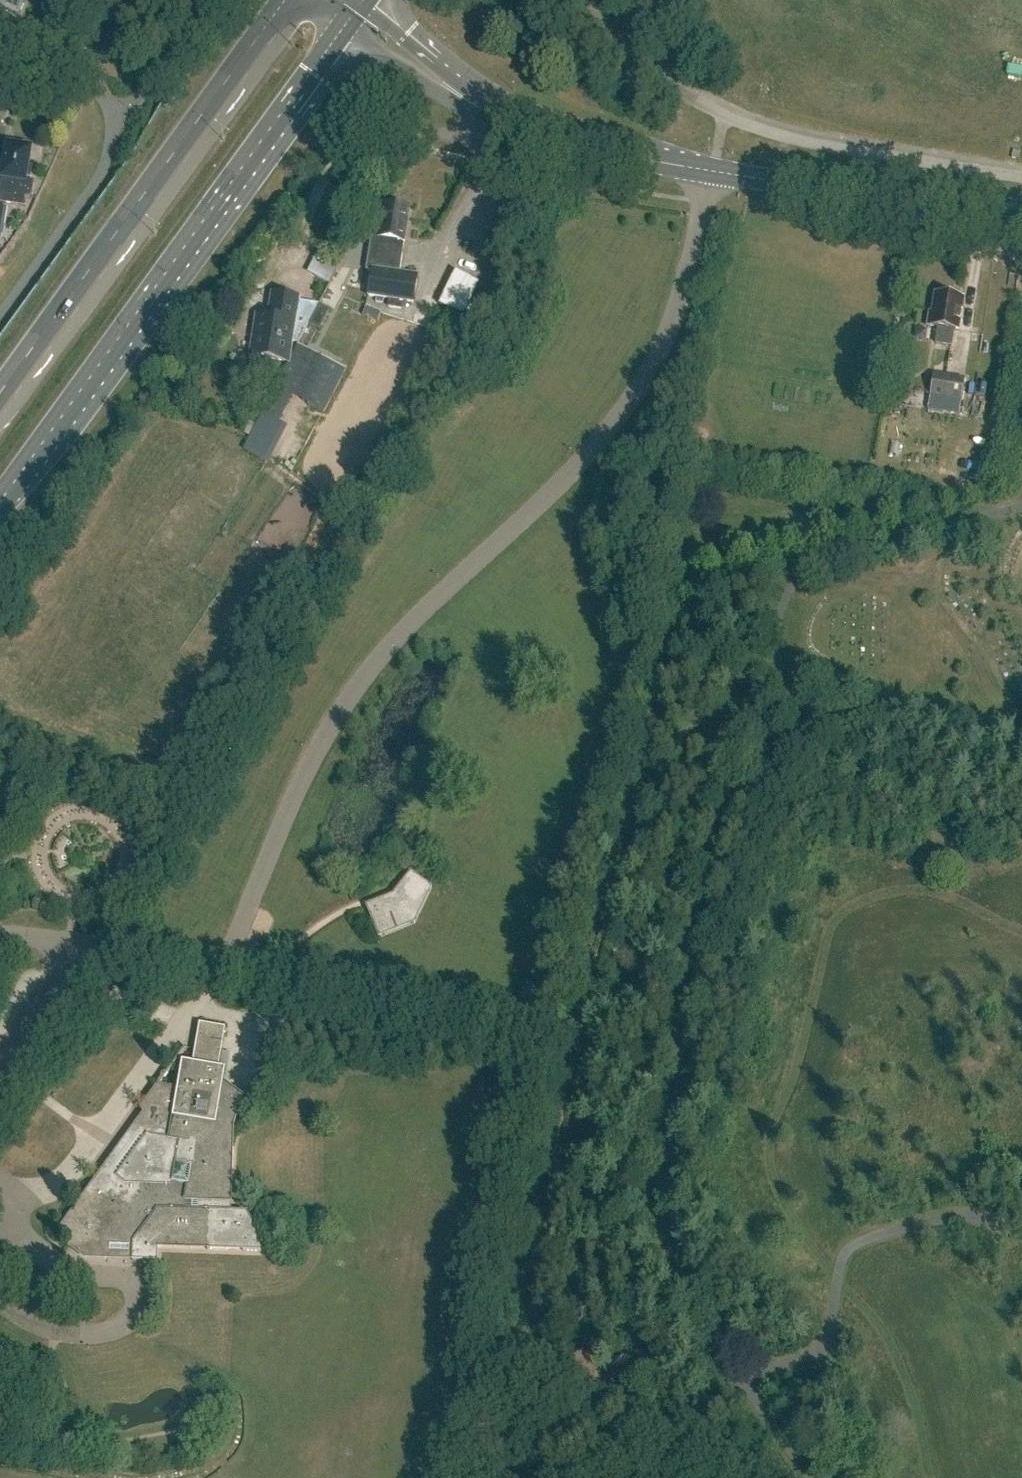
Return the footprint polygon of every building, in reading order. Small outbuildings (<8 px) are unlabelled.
[(19,17),(26,0),(0,0),(0,19),(4,10),(19,17)] [(64,14),(70,0),(52,0),(49,8),(64,14)] [(32,183),(28,182),(31,167),(27,166),(29,150),(6,146),(0,184),(0,203),(23,207),(25,199),(30,199),(32,183)] [(414,303),(418,277),(400,274),(410,208),(407,208),(407,206),(395,204),(394,206),(383,204),(380,220),(367,218),(364,236),(372,237),(367,271),(373,272),(369,297),(391,300),(389,308),(402,310),(403,302),(414,303)] [(482,316),(495,282),(447,264),(434,298),(482,316)] [(298,344),(319,305),(298,301),(298,298),(273,294),(269,318),(258,316),(251,357),(252,357),(252,358),(251,364),(254,368),(264,370),(268,367),(269,360),(270,360),(286,363),(289,343),(298,344)] [(958,331),(963,299),(934,294),(931,313),(928,312),(925,325),(936,327),(934,344),(951,346),(954,330),(958,331)] [(325,413),(347,370),(297,344),(290,358),(270,400),(262,415),(278,423),(285,411),(285,412),(293,397),(325,413)] [(959,416),(965,379),(934,374),(928,411),(959,416)] [(397,900),(399,906),(371,917),(381,941),(417,928),(435,893),(416,877),(397,900)] [(234,1126),(215,1122),(225,1070),(218,1069),(226,1028),(200,1023),(192,1064),(182,1062),(180,1075),(179,1075),(176,1088),(159,1085),(158,1084),(185,1048),(184,1047),(139,1108),(145,1113),(149,1114),(147,1122),(143,1121),(137,1129),(145,1136),(115,1176),(106,1170),(98,1171),(56,1227),(71,1239),(74,1235),(81,1240),(75,1247),(85,1257),(105,1257),(105,1248),(132,1249),(132,1263),(156,1264),(157,1250),(261,1254),(262,1240),(246,1214),(227,1213),(227,1205),(231,1205),(235,1128),(236,1120),(244,1098),(243,1098),(235,1120),(234,1126)]
